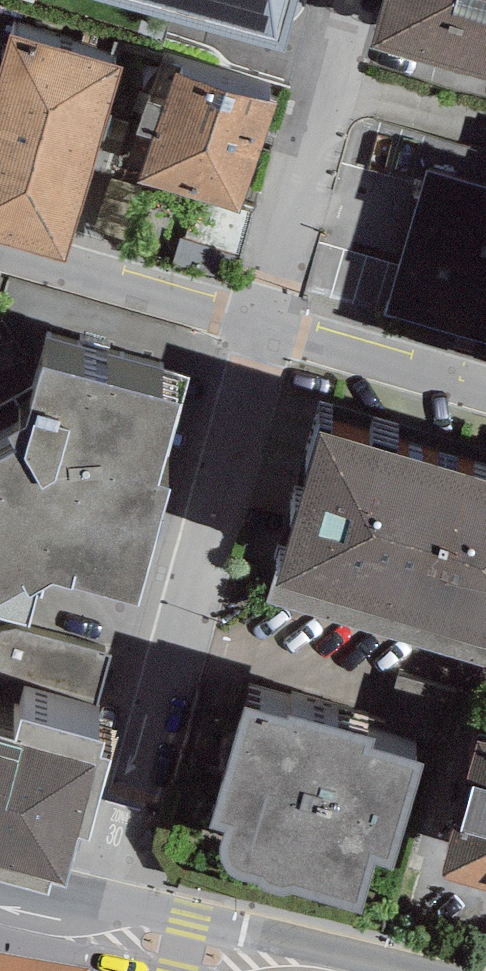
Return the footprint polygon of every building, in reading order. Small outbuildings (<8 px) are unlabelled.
[(289,54),(304,0),(89,0),(289,54)] [(369,45),(485,79),(485,0),(381,0),(369,45)] [(10,32),(17,11),(0,6),(0,238),(64,257),(122,66),(10,32)] [(275,100),(174,70),(176,61),(161,57),(128,166),(140,170),(138,177),(242,208),(275,100)] [(427,173),(384,313),(485,344),(485,191),(427,173)] [(43,359),(25,418),(0,431),(0,597),(24,582),(29,589),(53,576),(71,580),(72,578),(138,597),(171,482),(160,478),(177,395),(43,359)] [(316,427),(264,601),(485,667),(485,477),(316,427)] [(288,716),(244,703),(211,819),(225,825),(221,835),(221,846),(225,858),(230,865),(242,873),(259,879),(265,887),(281,891),(293,887),(361,909),(373,857),(393,861),(423,761),(371,744),(374,737),(289,711),(288,716)] [(47,886),(50,875),(65,879),(78,829),(89,833),(111,754),(99,751),(103,735),(21,712),(14,738),(0,734),(0,873),(47,886)] [(476,738),(439,872),(485,884),(485,740),(476,738)]
